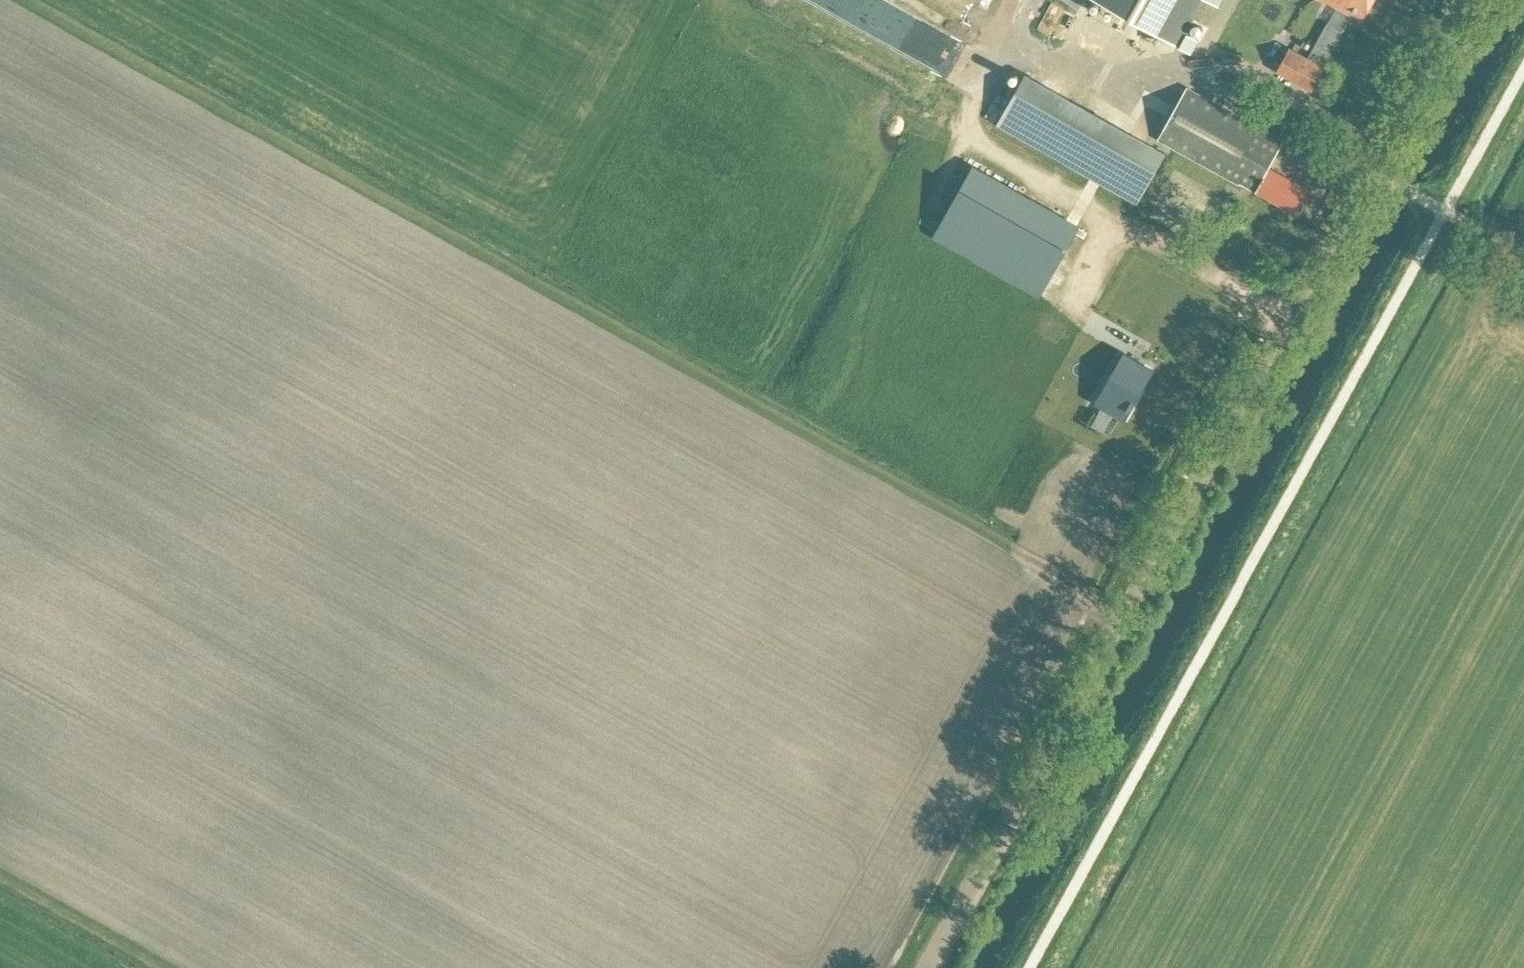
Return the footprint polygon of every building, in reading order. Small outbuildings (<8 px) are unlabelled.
[(1178,47),(1186,33),(1204,0),(1094,0),(1178,47)] [(1364,21),(1376,0),(1325,0),(1364,21)] [(1326,67),(1326,66),(1345,33),(1329,23),(1309,57),(1291,47),(1278,72),(1313,91),(1326,67)] [(1186,33),(1178,47),(1191,54),(1198,40),(1186,33)] [(1167,155),(1027,75),(998,125),(1139,205),(1167,155)] [(1284,141),(1206,98),(1188,88),(1160,138),(1301,216),(1313,192),(1269,167),(1284,141)] [(934,231),(1038,291),(1074,227),(970,168),(934,231)] [(1182,229),(1188,217),(1160,204),(1155,216),(1182,229)] [(1096,403),(1095,404),(1125,421),(1126,420),(1143,389),(1154,369),(1124,352),(1111,375),(1096,403)]
